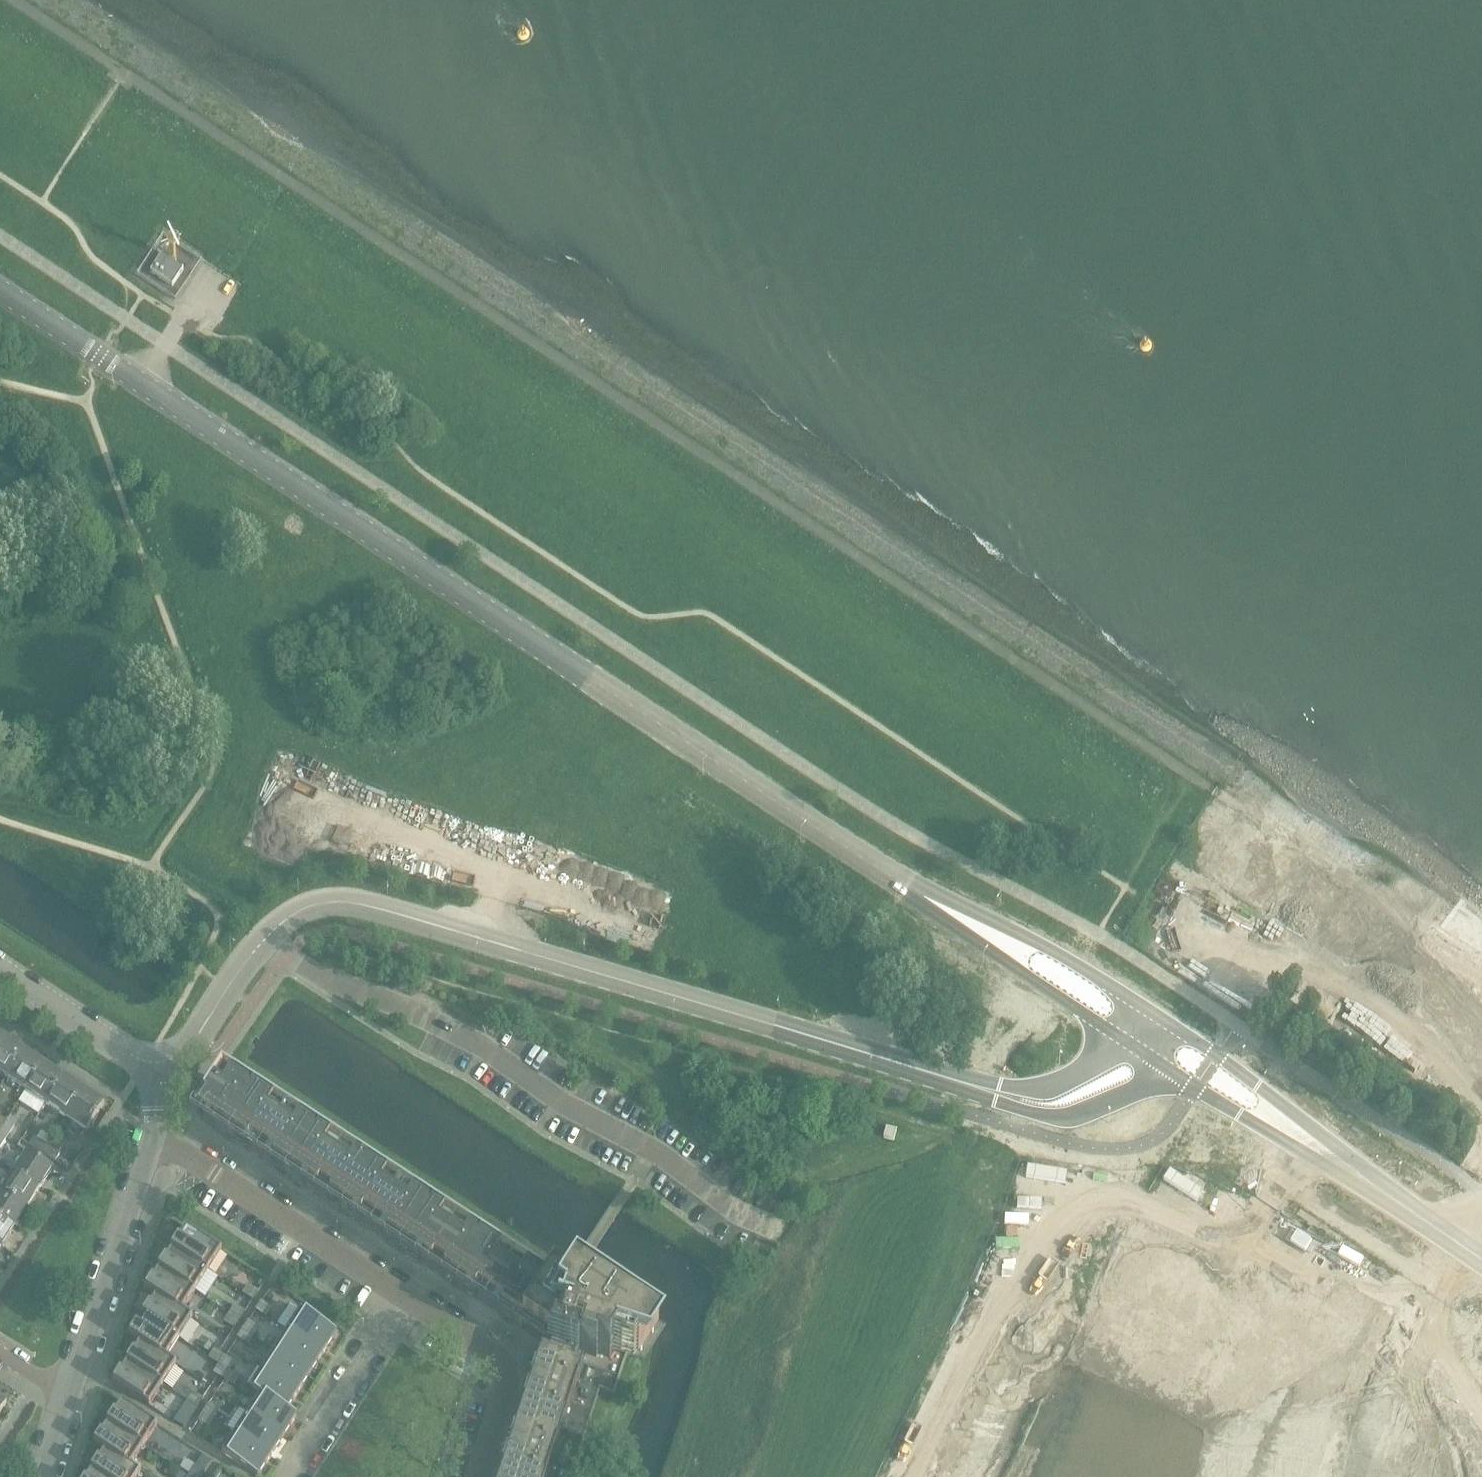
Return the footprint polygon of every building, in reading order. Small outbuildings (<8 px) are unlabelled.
[(172,287),(183,271),(175,266),(174,260),(169,261),(161,256),(150,272),(172,287)] [(23,1051),(15,1046),(17,1044),(4,1035),(0,1041),(0,1075),(5,1078),(23,1051)] [(25,1091),(45,1062),(31,1053),(29,1056),(23,1051),(5,1078),(25,1091)] [(45,1105),(63,1077),(56,1073),(57,1070),(45,1062),(25,1091),(45,1105)] [(65,1118),(85,1088),(71,1079),(70,1082),(63,1077),(45,1105),(65,1118)] [(431,1217),(227,1084),(221,1093),(218,1091),(213,1098),(216,1100),(202,1121),(522,1329),(523,1327),(547,1290),(547,1288),(545,1278),(539,1274),(543,1269),(440,1202),(431,1217)] [(85,1131),(103,1104),(96,1099),(97,1096),(85,1088),(65,1118),(85,1131)] [(14,1127),(6,1121),(0,1130),(0,1137),(5,1140),(14,1127)] [(52,1147),(60,1153),(67,1142),(59,1137),(52,1147)] [(41,1154),(46,1146),(34,1138),(29,1146),(41,1154)] [(59,1154),(46,1146),(41,1154),(54,1163),(59,1154)] [(39,1191),(52,1171),(26,1153),(13,1173),(39,1191)] [(27,1209),(39,1191),(13,1173),(0,1192),(27,1209)] [(27,1210),(27,1209),(0,1192),(0,1193),(0,1220),(14,1229),(27,1210)] [(14,1229),(0,1220),(0,1247),(2,1248),(14,1229)] [(1276,1220),(1262,1240),(1300,1265),(1313,1244),(1276,1220)] [(221,1250),(186,1228),(179,1239),(178,1239),(172,1248),(208,1272),(221,1250)] [(208,1272),(172,1248),(159,1268),(195,1292),(208,1272)] [(195,1292),(159,1268),(145,1290),(155,1296),(156,1296),(182,1312),(182,1311),(195,1292)] [(197,1289),(207,1295),(220,1276),(210,1270),(197,1289)] [(599,1391),(614,1396),(628,1351),(638,1357),(658,1326),(581,1283),(580,1285),(583,1286),(578,1294),(564,1285),(553,1278),(547,1288),(547,1290),(523,1327),(532,1333),(546,1342),(543,1354),(583,1367),(548,1476),(571,1476),(599,1391)] [(252,1300),(258,1292),(248,1286),(242,1294),(252,1300)] [(192,1317),(182,1311),(182,1312),(156,1296),(155,1296),(143,1315),(179,1338),(192,1317)] [(265,1318),(271,1309),(261,1303),(255,1311),(265,1318)] [(239,1321),(245,1312),(235,1306),(229,1314),(239,1321)] [(335,1335),(317,1322),(300,1311),(287,1332),(322,1354),(335,1335)] [(234,1329),(239,1321),(229,1314),(224,1323),(234,1329)] [(179,1338),(143,1315),(129,1337),(139,1343),(140,1342),(166,1359),(166,1358),(179,1338)] [(253,1337),(258,1328),(248,1322),(243,1330),(253,1337)] [(247,1345),(253,1337),(243,1330),(237,1338),(247,1345)] [(322,1354),(287,1332),(275,1351),(310,1373),(322,1354)] [(1243,1374),(1252,1353),(1224,1340),(1215,1361),(1243,1374)] [(176,1364),(166,1358),(166,1359),(140,1342),(139,1343),(127,1362),(163,1385),(176,1364)] [(218,1365),(224,1357),(214,1350),(208,1358),(218,1365)] [(310,1373),(275,1351),(262,1370),(297,1393),(310,1373)] [(543,1354),(541,1353),(501,1476),(548,1476),(583,1367),(543,1354)] [(229,1372),(234,1363),(224,1357),(218,1365),(219,1365),(229,1372)] [(163,1385),(127,1362),(113,1384),(144,1403),(149,1406),(163,1385)] [(223,1380),(229,1372),(219,1365),(213,1374),(223,1380)] [(297,1393),(262,1370),(249,1390),(259,1397),(260,1396),(285,1412),(286,1411),(297,1393)] [(233,1386),(239,1378),(229,1372),(223,1380),(233,1386)] [(197,1408),(203,1400),(193,1393),(187,1401),(197,1408)] [(296,1418),(286,1411),(285,1412),(260,1396),(259,1397),(247,1415),(283,1437),(290,1426),(291,1426),(296,1418)] [(192,1416),(197,1408),(187,1401),(182,1410),(192,1416)] [(157,1425),(122,1402),(114,1414),(108,1423),(143,1447),(157,1425)] [(213,1420),(219,1411),(209,1405),(203,1413),(213,1420)] [(208,1428),(213,1420),(203,1413),(198,1422),(208,1428)] [(283,1437),(247,1415),(235,1434),(270,1457),(283,1437)] [(143,1447),(108,1423),(94,1445),(104,1451),(105,1450),(130,1466),(131,1466),(143,1447)] [(270,1457),(235,1434),(222,1454),(238,1465),(238,1464),(257,1476),(270,1457)] [(131,1466),(130,1466),(105,1450),(104,1451),(92,1470),(103,1476),(138,1476),(141,1472),(131,1466)] [(204,1474),(194,1467),(189,1476),(191,1476),(202,1476),(204,1474)]
